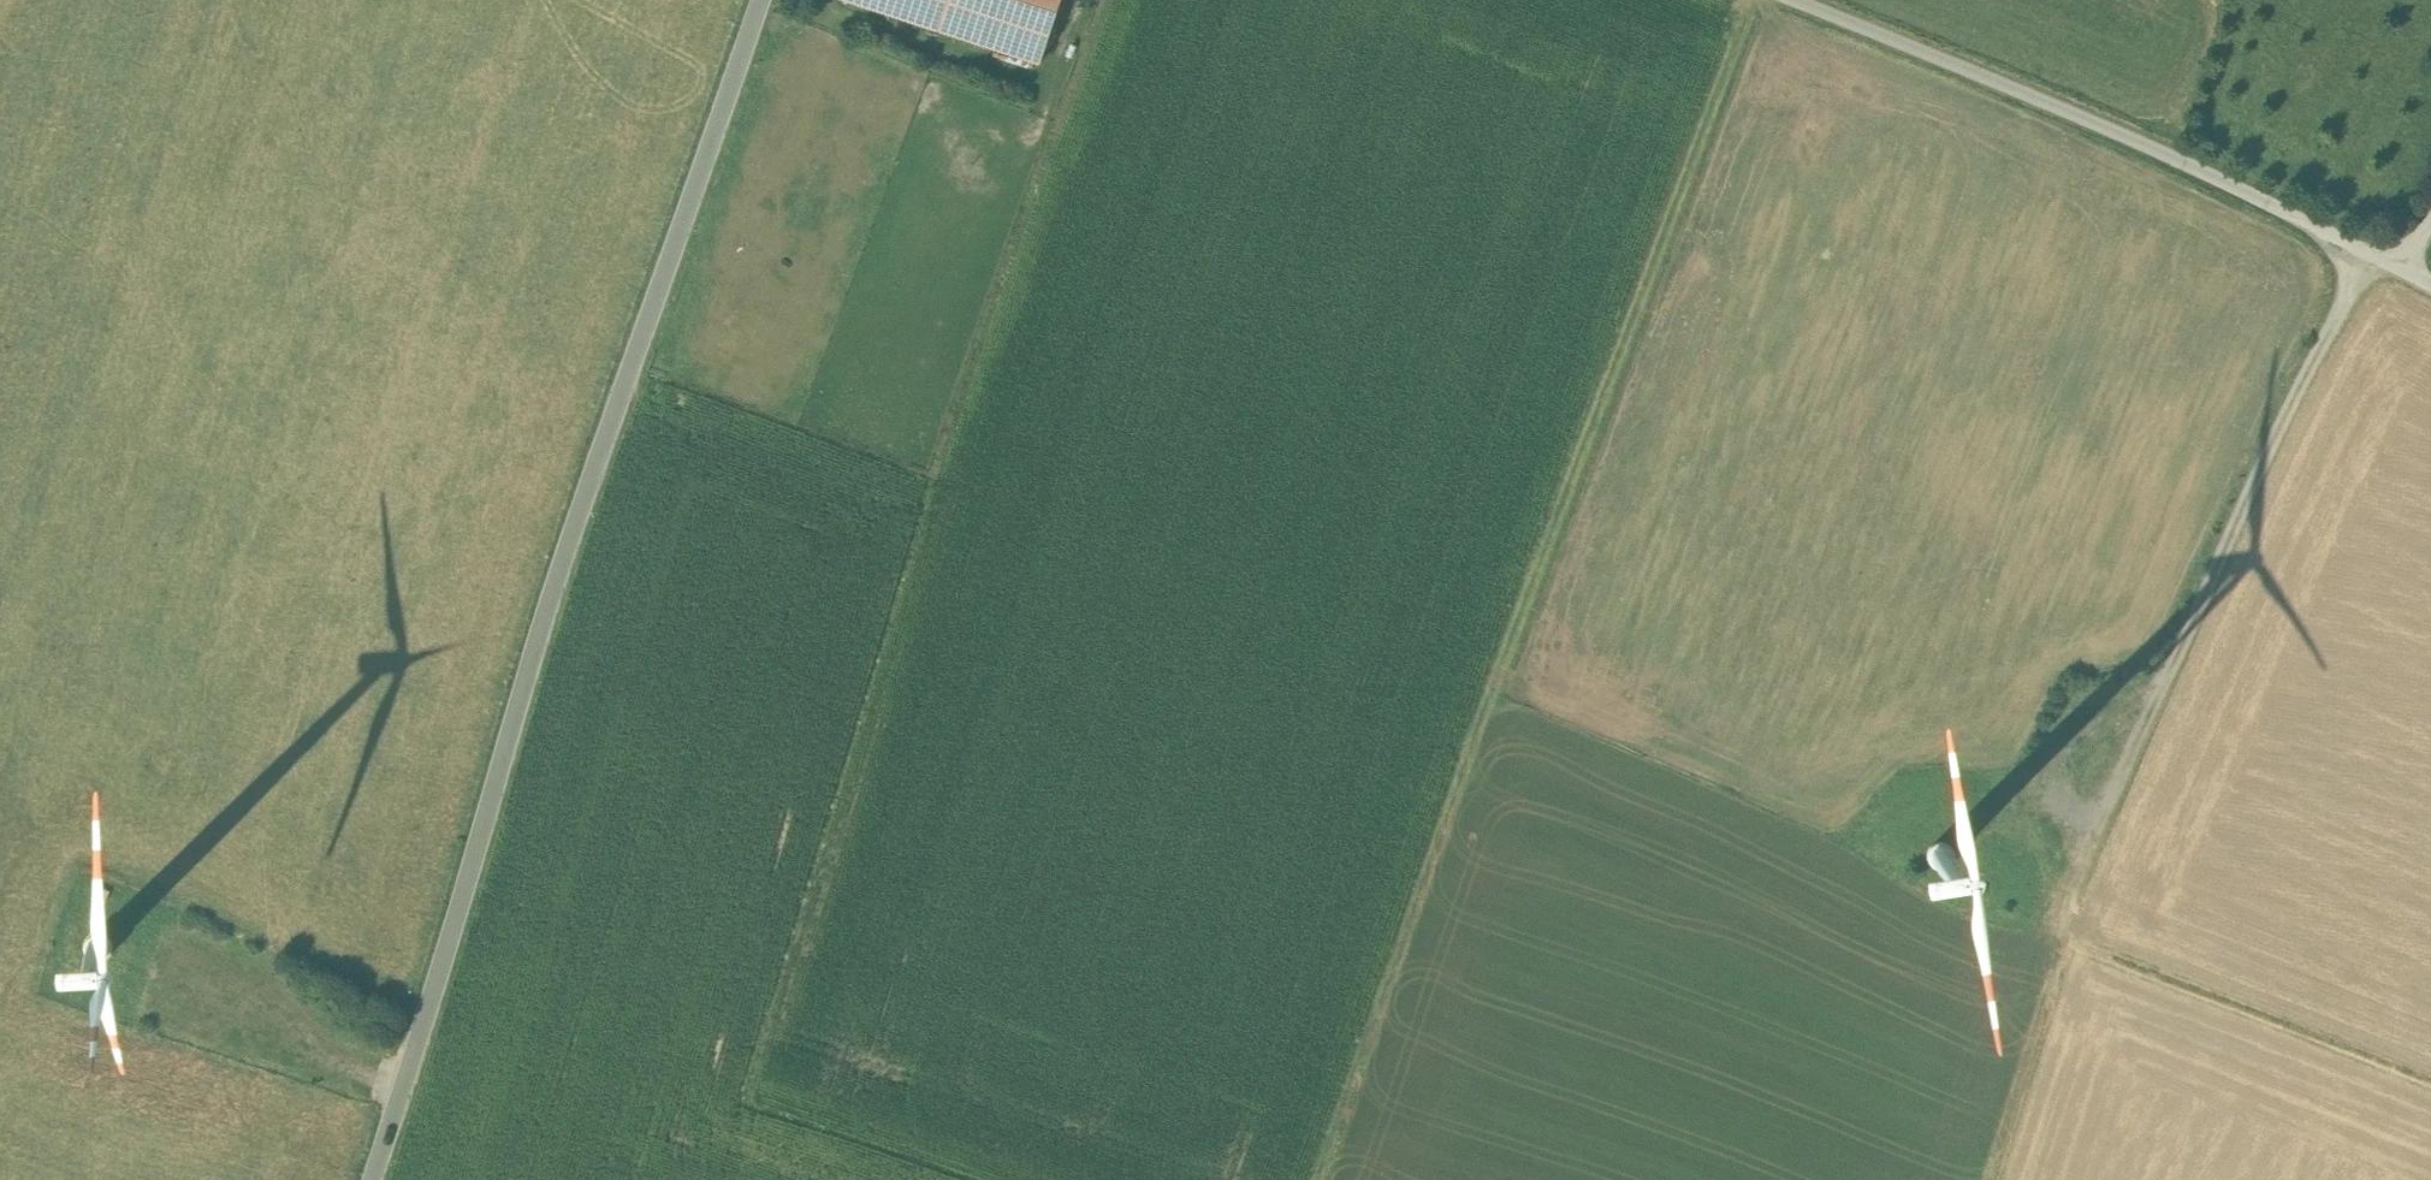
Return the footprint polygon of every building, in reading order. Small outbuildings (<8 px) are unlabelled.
[(1035,60),(1055,0),(856,0),(1035,60)]
